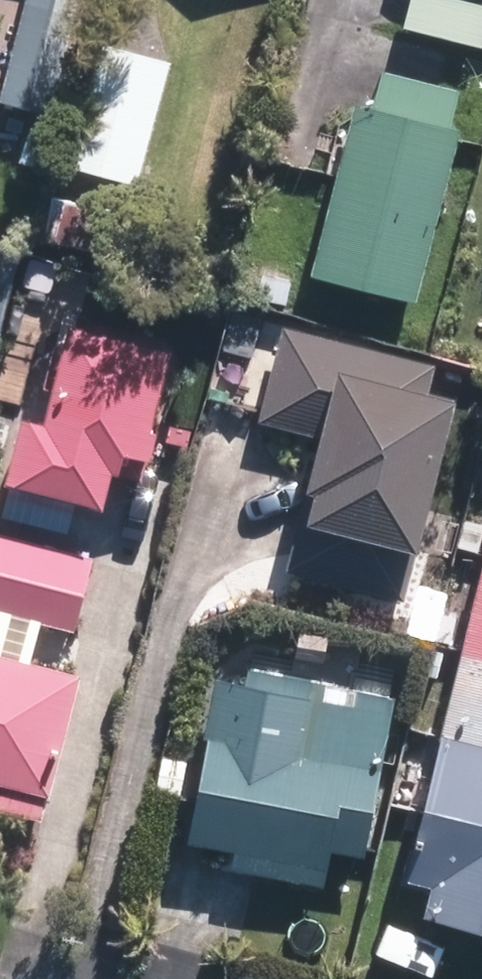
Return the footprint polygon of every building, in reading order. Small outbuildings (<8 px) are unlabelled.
[(81,0),(22,0),(0,88),(0,102),(53,115),(81,0)] [(396,21),(477,41),(479,32),(481,33),(481,0),(401,0),(396,21)] [(134,181),(167,57),(93,37),(60,160),(134,181)] [(442,121),(451,85),(373,65),(364,102),(345,97),(303,268),(412,295),(454,125),(442,121)] [(99,211),(53,200),(44,238),(90,249),(99,211)] [(21,255),(0,249),(0,332),(2,333),(21,255)] [(292,267),(245,256),(237,291),(284,302),(292,267)] [(4,481),(103,505),(111,470),(150,480),(163,427),(157,426),(176,348),(69,321),(46,418),(21,412),(4,481)] [(306,522),(415,551),(454,402),(423,394),(431,368),(286,329),(262,419),(329,437),(306,522)] [(80,628),(99,555),(0,530),(0,608),(80,628)] [(393,877),(421,885),(415,910),(481,927),(481,533),(393,877)] [(450,640),(457,613),(441,609),(435,637),(450,640)] [(448,647),(433,644),(426,672),(442,675),(448,647)] [(51,795),(82,673),(0,652),(0,783),(51,795)] [(318,679),(210,660),(177,836),(225,844),(222,865),(316,881),(322,844),(355,851),(371,762),(387,674),(353,667),(350,685),(318,679)]
